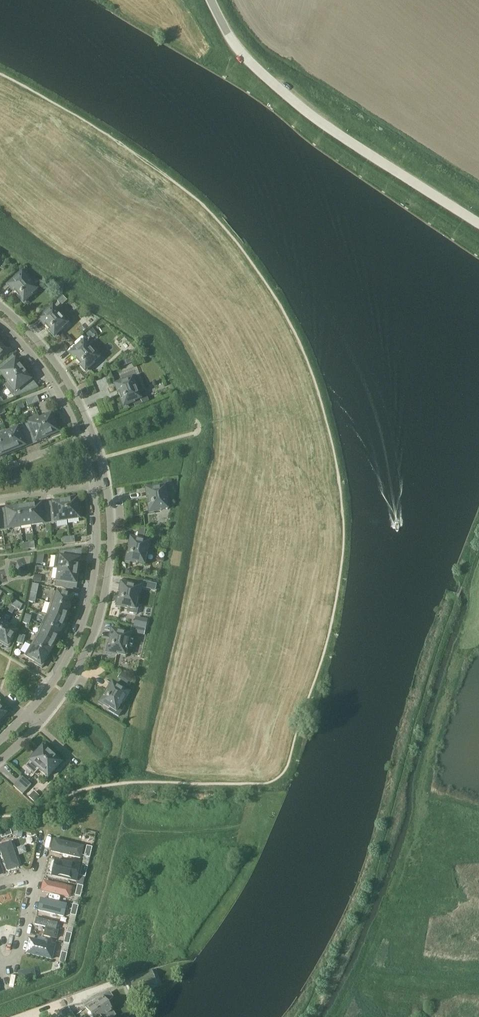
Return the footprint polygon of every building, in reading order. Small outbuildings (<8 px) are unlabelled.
[(24,302),(37,290),(22,274),(9,286),(24,302)] [(63,296),(57,301),(61,306),(67,301),(63,296)] [(54,336),(68,324),(53,308),(39,320),(54,336)] [(93,329),(86,334),(91,339),(97,333),(93,329)] [(85,371),(99,359),(84,342),(70,354),(85,371)] [(8,382),(23,371),(15,362),(11,365),(7,360),(0,366),(0,374),(1,374),(8,382)] [(23,371),(8,382),(15,391),(12,393),(16,397),(31,391),(26,384),(30,380),(23,371)] [(132,379),(116,386),(124,406),(134,402),(136,406),(148,401),(144,392),(138,394),(132,379)] [(40,402),(37,396),(26,401),(28,407),(40,402)] [(29,423),(23,426),(28,439),(34,437),(36,442),(47,437),(40,420),(38,415),(27,420),(29,423)] [(51,416),(40,420),(47,437),(50,436),(51,438),(61,434),(58,428),(56,428),(51,416)] [(17,430),(7,434),(14,451),(25,447),(23,441),(28,439),(23,426),(17,428),(17,430)] [(0,437),(0,447),(3,455),(7,454),(14,451),(7,434),(0,437)] [(150,512),(168,510),(165,488),(147,490),(150,512)] [(65,502),(67,521),(79,519),(77,505),(79,505),(78,498),(68,499),(68,502),(65,502)] [(56,522),(67,521),(65,502),(53,504),(54,509),(48,510),(50,524),(56,524),(56,522)] [(43,525),(50,524),(48,510),(42,511),(41,506),(29,507),(32,526),(43,524),(43,525)] [(20,527),(32,526),(29,507),(18,509),(20,527)] [(9,529),(20,527),(18,509),(6,510),(7,516),(1,517),(3,531),(9,530),(9,529)] [(144,538),(146,529),(139,528),(138,536),(144,538)] [(63,545),(75,543),(74,537),(62,538),(63,545)] [(144,565),(149,543),(131,539),(127,561),(144,565)] [(55,569),(77,572),(79,560),(73,559),(75,550),(60,552),(59,557),(57,557),(55,568),(55,569)] [(56,580),(55,587),(69,589),(70,583),(76,584),(77,572),(55,569),(55,568),(53,568),(52,576),(58,577),(57,580),(56,580)] [(31,593),(30,598),(36,599),(39,585),(32,584),(31,593)] [(135,610),(139,588),(122,584),(117,606),(135,610)] [(54,592),(50,603),(69,610),(73,598),(54,592)] [(69,610),(50,603),(46,615),(50,617),(50,616),(65,621),(69,610)] [(45,626),(60,633),(65,621),(50,616),(50,617),(46,615),(42,624),(46,626),(45,626)] [(45,626),(46,626),(42,624),(37,635),(54,645),(60,633),(45,626)] [(0,635),(0,641),(2,642),(1,643),(9,648),(13,641),(12,640),(16,632),(6,626),(5,626),(0,635)] [(125,656),(130,635),(112,631),(108,653),(125,656)] [(34,647),(48,655),(54,645),(37,635),(31,645),(34,647)] [(45,659),(48,655),(34,647),(31,645),(24,656),(35,662),(34,664),(42,668),(47,660),(45,659)] [(118,678),(122,681),(126,675),(122,672),(118,678)] [(119,708),(128,693),(113,684),(101,703),(110,708),(109,711),(119,717),(123,710),(119,708)] [(2,718),(3,719),(8,714),(2,708),(0,709),(0,720),(2,718)] [(35,774),(39,769),(52,755),(49,753),(50,751),(43,744),(38,750),(39,751),(30,761),(31,761),(27,766),(35,774)] [(39,769),(48,777),(57,767),(59,768),(63,763),(56,756),(54,757),(52,755),(39,769)] [(18,782),(27,790),(31,785),(22,777),(18,782)] [(27,790),(18,782),(14,787),(23,795),(27,790)] [(11,829),(0,833),(2,838),(12,835),(11,829)] [(0,843),(10,872),(22,868),(12,839),(9,840),(0,843)] [(81,861),(83,852),(84,846),(54,841),(51,855),(75,859),(81,861)] [(84,857),(90,858),(93,847),(87,846),(84,857)] [(76,884),(78,877),(80,866),(80,867),(54,861),(50,878),(76,884)] [(80,876),(85,877),(88,867),(82,865),(80,876)] [(42,892),(71,898),(73,887),(68,886),(44,881),(42,892)] [(75,895),(81,897),(83,886),(78,885),(75,895)] [(41,900),(38,912),(64,917),(67,906),(41,900)] [(70,915),(76,916),(79,905),(73,904),(70,915)] [(35,925),(33,935),(51,939),(54,929),(35,925)] [(69,944),(72,934),(66,932),(64,943),(69,944)] [(30,939),(26,956),(54,964),(56,953),(58,945),(30,939)] [(65,964),(67,953),(62,952),(59,962),(65,964)] [(134,992),(156,983),(152,970),(129,979),(134,992)] [(113,1012),(103,997),(86,1008),(88,1011),(88,1013),(90,1016),(105,1016),(113,1012)]
